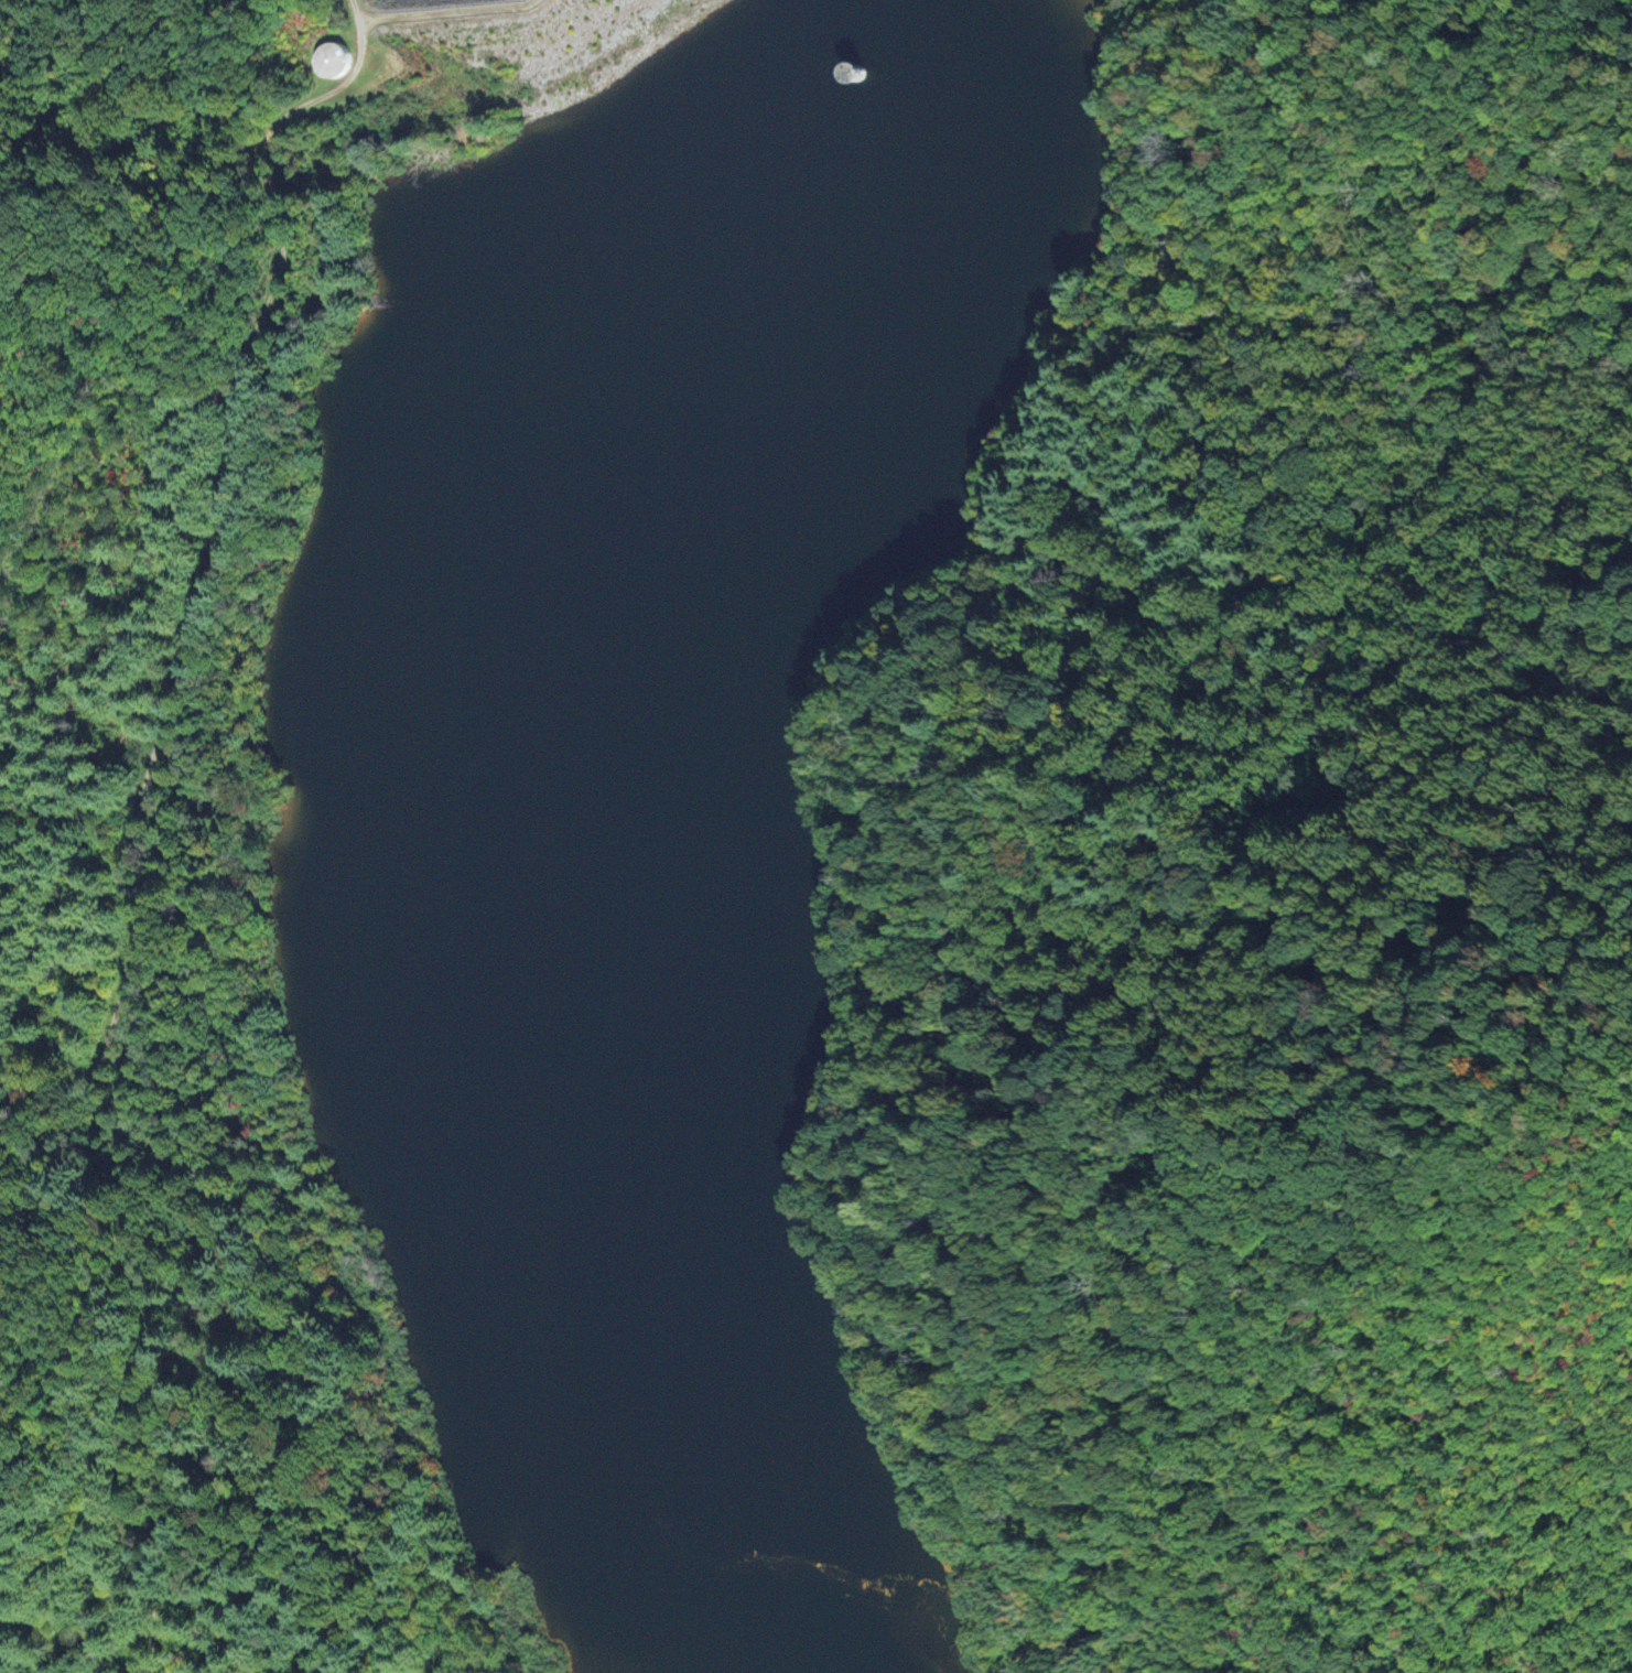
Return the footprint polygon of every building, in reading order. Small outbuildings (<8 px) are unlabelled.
[(313,77),(343,78),(344,44),(313,44),(313,77)]
